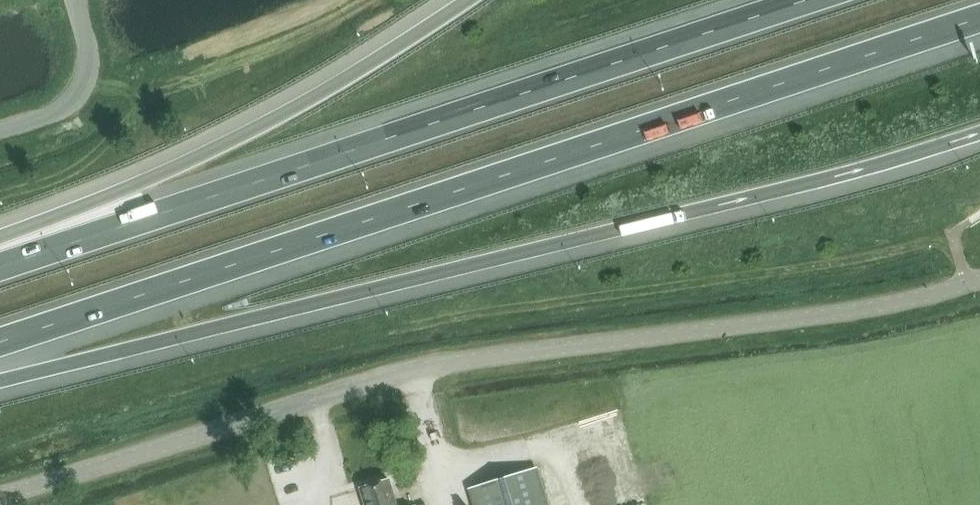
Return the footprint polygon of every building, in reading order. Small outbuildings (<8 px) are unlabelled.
[(535,469),(470,489),(475,504),(546,504),(535,469)] [(389,480),(361,489),(366,504),(397,504),(389,480)]
